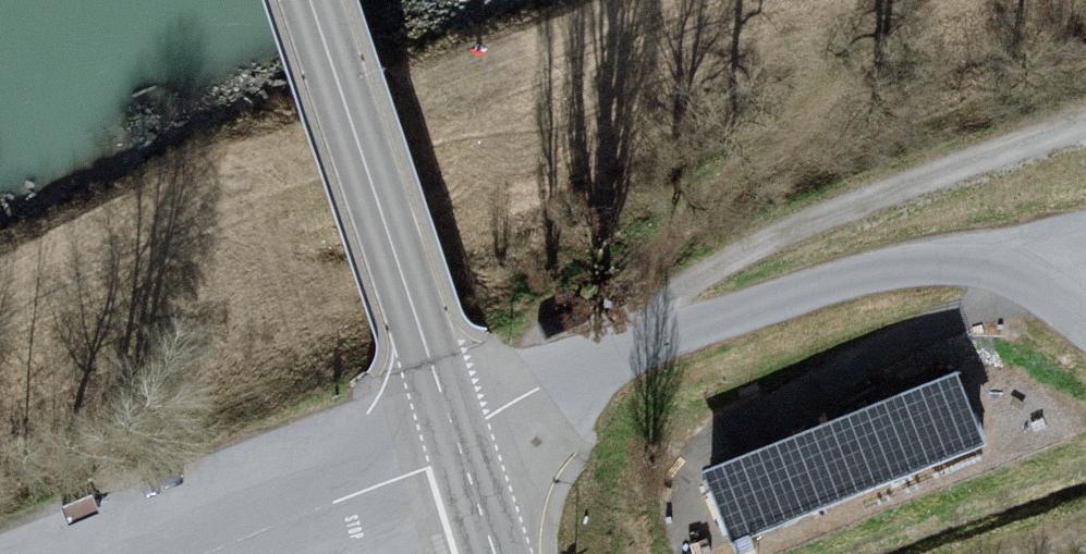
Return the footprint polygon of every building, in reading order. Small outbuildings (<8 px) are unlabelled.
[(955,368),(701,467),(729,539),(983,441),(955,368)]
